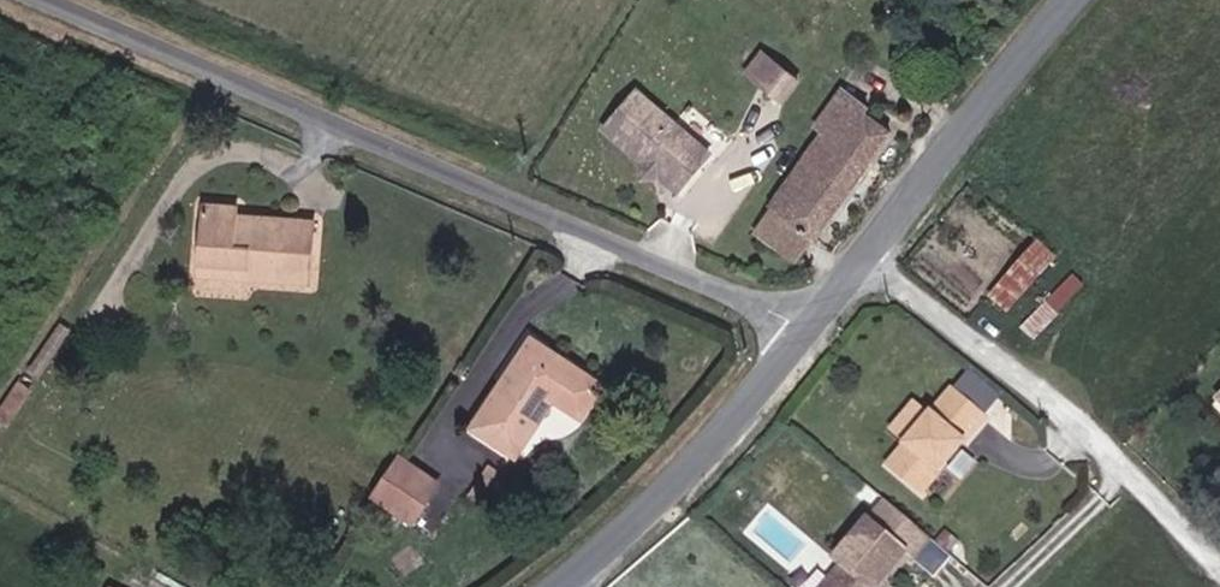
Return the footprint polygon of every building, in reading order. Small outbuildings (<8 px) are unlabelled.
[(785,101),(805,76),(764,44),(744,68),(785,101)] [(797,263),(829,219),(806,201),(866,113),(868,109),(860,104),(841,90),(816,125),(824,131),(753,231),(797,263)] [(677,192),(709,154),(635,93),(604,131),(641,161),(661,178),(677,192)] [(829,219),(892,133),(866,113),(806,201),(829,219)] [(661,178),(641,161),(641,181),(661,178)] [(308,283),(314,222),(236,217),(236,208),(205,206),(201,265),(247,268),(247,279),(308,283)] [(1006,310),(1056,256),(1039,239),(989,296),(1006,310)] [(247,279),(247,268),(201,265),(201,276),(247,279)] [(1032,336),(1083,284),(1074,275),(1022,328),(1032,336)] [(517,455),(555,400),(582,418),(603,386),(532,340),(474,427),(517,455)] [(32,390),(21,383),(0,414),(0,421),(7,426),(32,390)] [(922,492),(983,420),(951,392),(890,465),(922,492)] [(412,521),(438,482),(398,456),(372,495),(412,521)] [(477,504),(499,472),(491,467),(469,499),(477,504)] [(906,553),(868,522),(836,561),(843,566),(825,586),(877,586),(906,553)]
